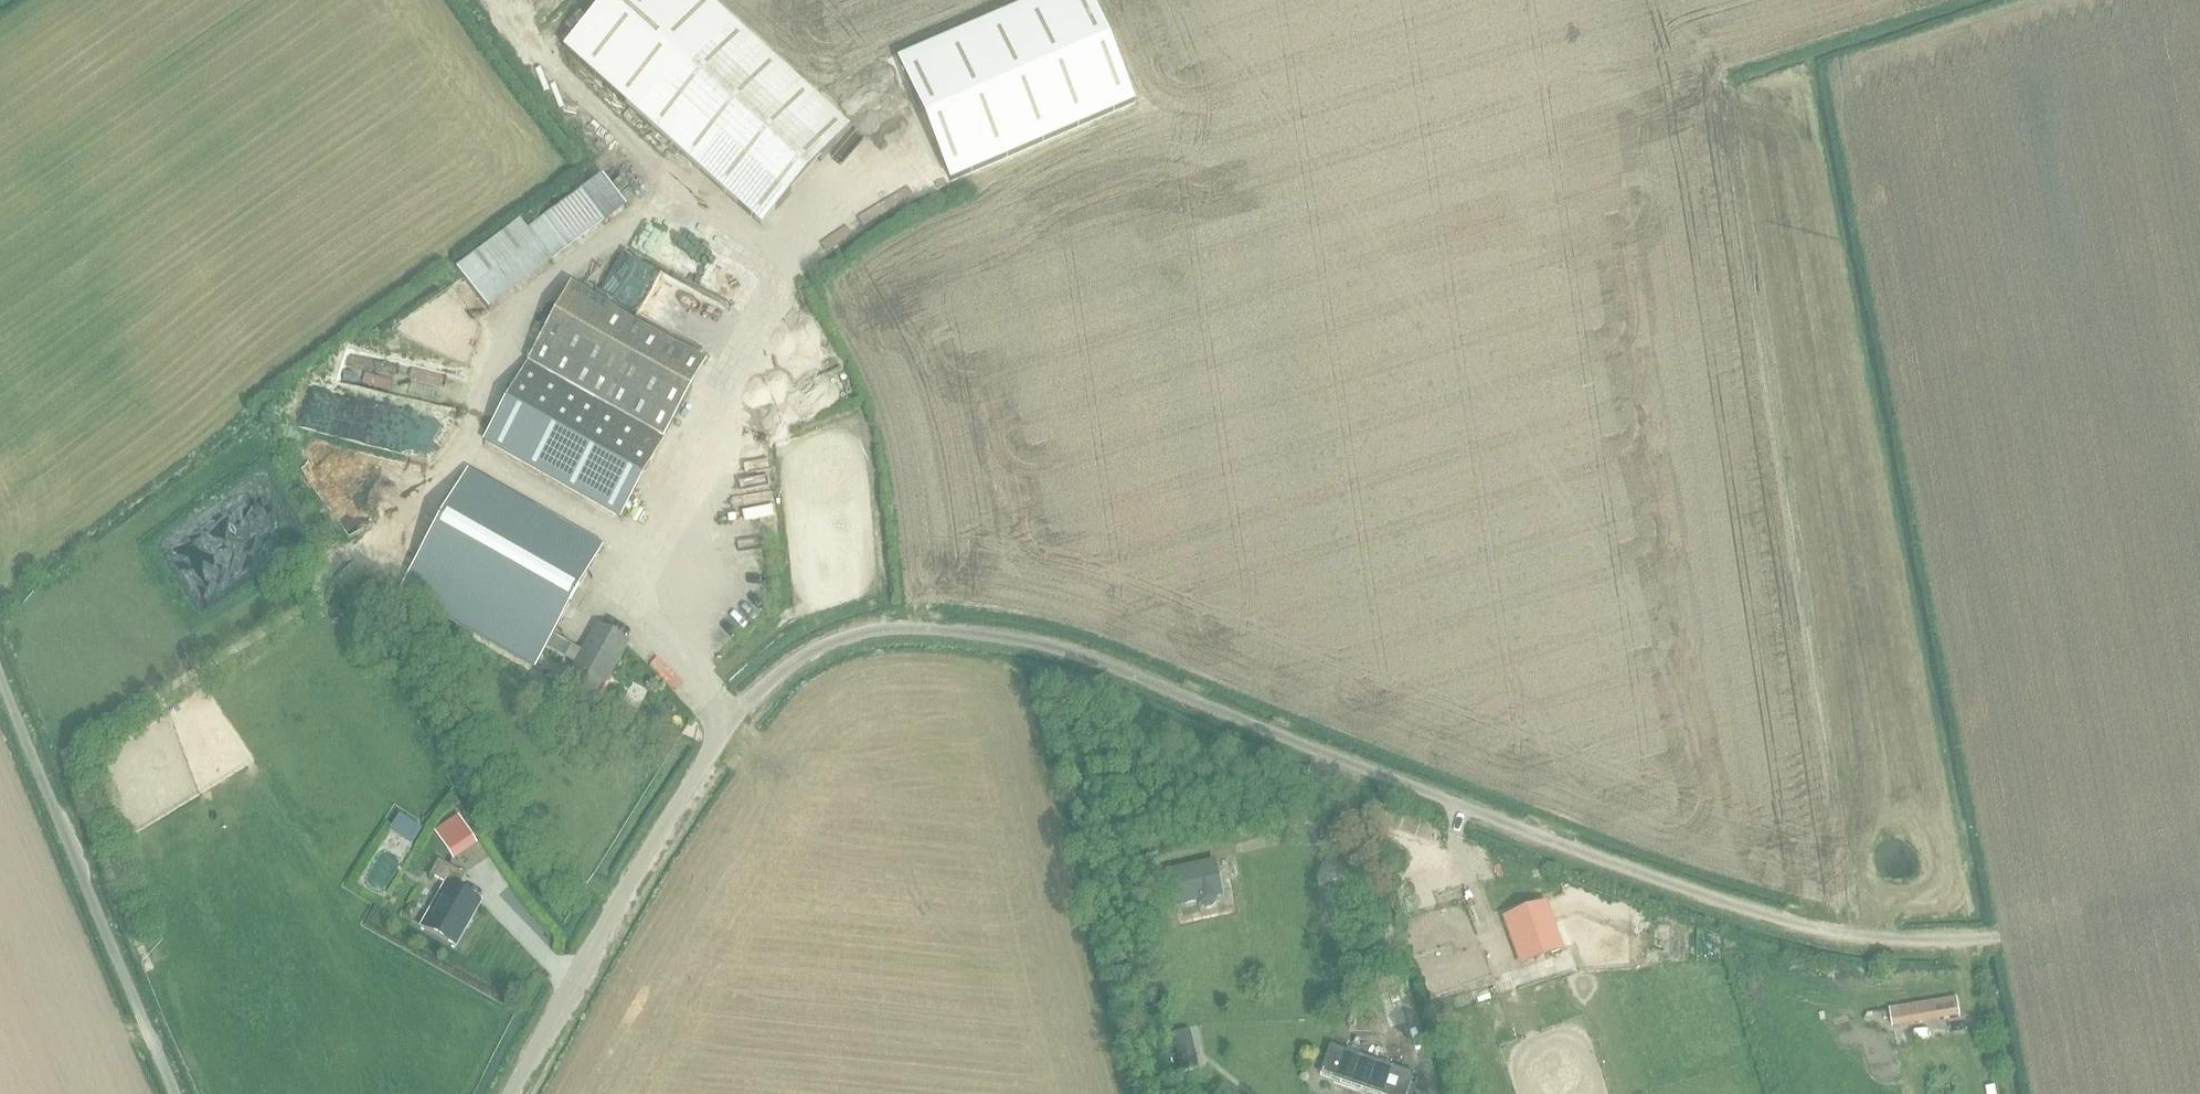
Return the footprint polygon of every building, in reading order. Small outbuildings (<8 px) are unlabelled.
[(694,0),(610,0),(559,57),(759,227),(847,128),(694,0)] [(1090,0),(1034,0),(898,59),(950,182),(1134,103),(1090,0)] [(568,179),(573,186),(593,172),(587,164),(568,179)] [(876,177),(851,191),(862,211),(888,198),(876,177)] [(489,311),(604,224),(580,192),(527,231),(519,220),(457,267),(489,311)] [(619,516),(662,439),(705,362),(569,286),(526,362),(527,363),(484,440),(619,516)] [(467,470),(399,590),(534,666),(545,647),(552,634),(602,546),(467,470)] [(764,497),(762,471),(735,473),(737,499),(764,497)] [(257,484),(160,539),(191,593),(287,538),(257,484)] [(596,626),(582,651),(552,634),(545,647),(575,663),(567,679),(597,696),(627,643),(596,626)] [(420,805),(415,814),(426,820),(431,811),(420,805)] [(399,814),(389,830),(410,844),(420,828),(399,814)] [(475,843),(457,815),(433,830),(450,858),(475,843)] [(456,946),(480,902),(457,888),(465,875),(438,860),(429,874),(445,883),(421,926),(456,946)] [(1213,861),(1166,871),(1173,906),(1197,901),(1198,905),(1201,907),(1206,908),(1210,907),(1214,904),(1216,901),(1215,897),(1220,896),(1213,861)] [(1515,950),(1519,963),(1530,959),(1532,962),(1560,952),(1561,952),(1551,925),(1546,909),(1503,924),(1512,952),(1515,950)] [(1479,988),(1453,997),(1457,1008),(1482,998),(1479,988)] [(1956,998),(1891,1009),(1894,1026),(1959,1016),(1956,998)] [(1190,1032),(1173,1035),(1174,1038),(1178,1059),(1181,1071),(1197,1068),(1192,1043),(1192,1042),(1190,1032)] [(1415,1085),(1409,1083),(1412,1073),(1329,1045),(1319,1074),(1377,1093),(1412,1093),(1415,1085)] [(1940,1065),(1941,1075),(1961,1073),(1960,1063),(1940,1065)]
